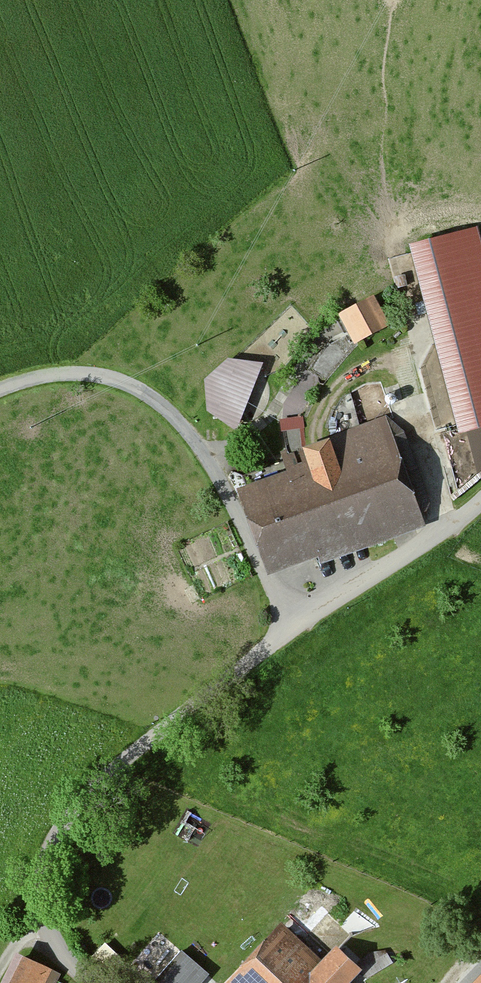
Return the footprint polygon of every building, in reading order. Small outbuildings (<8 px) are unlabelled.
[(459,439),(480,433),(480,252),(476,233),(409,251),(459,439)] [(340,319),(358,349),(391,329),(374,299),(340,319)] [(204,385),(206,415),(237,434),(262,367),(227,363),(204,385)] [(306,467),(237,492),(270,583),(427,526),(388,420),(300,452),(306,467)] [(285,442),(305,439),(302,420),(282,423),(285,442)] [(279,926),(227,982),(353,982),(361,974),(334,950),(321,964),(279,926)] [(208,977),(181,954),(155,982),(203,982),(208,977)] [(16,956),(3,982),(59,982),(61,979),(16,956)]
